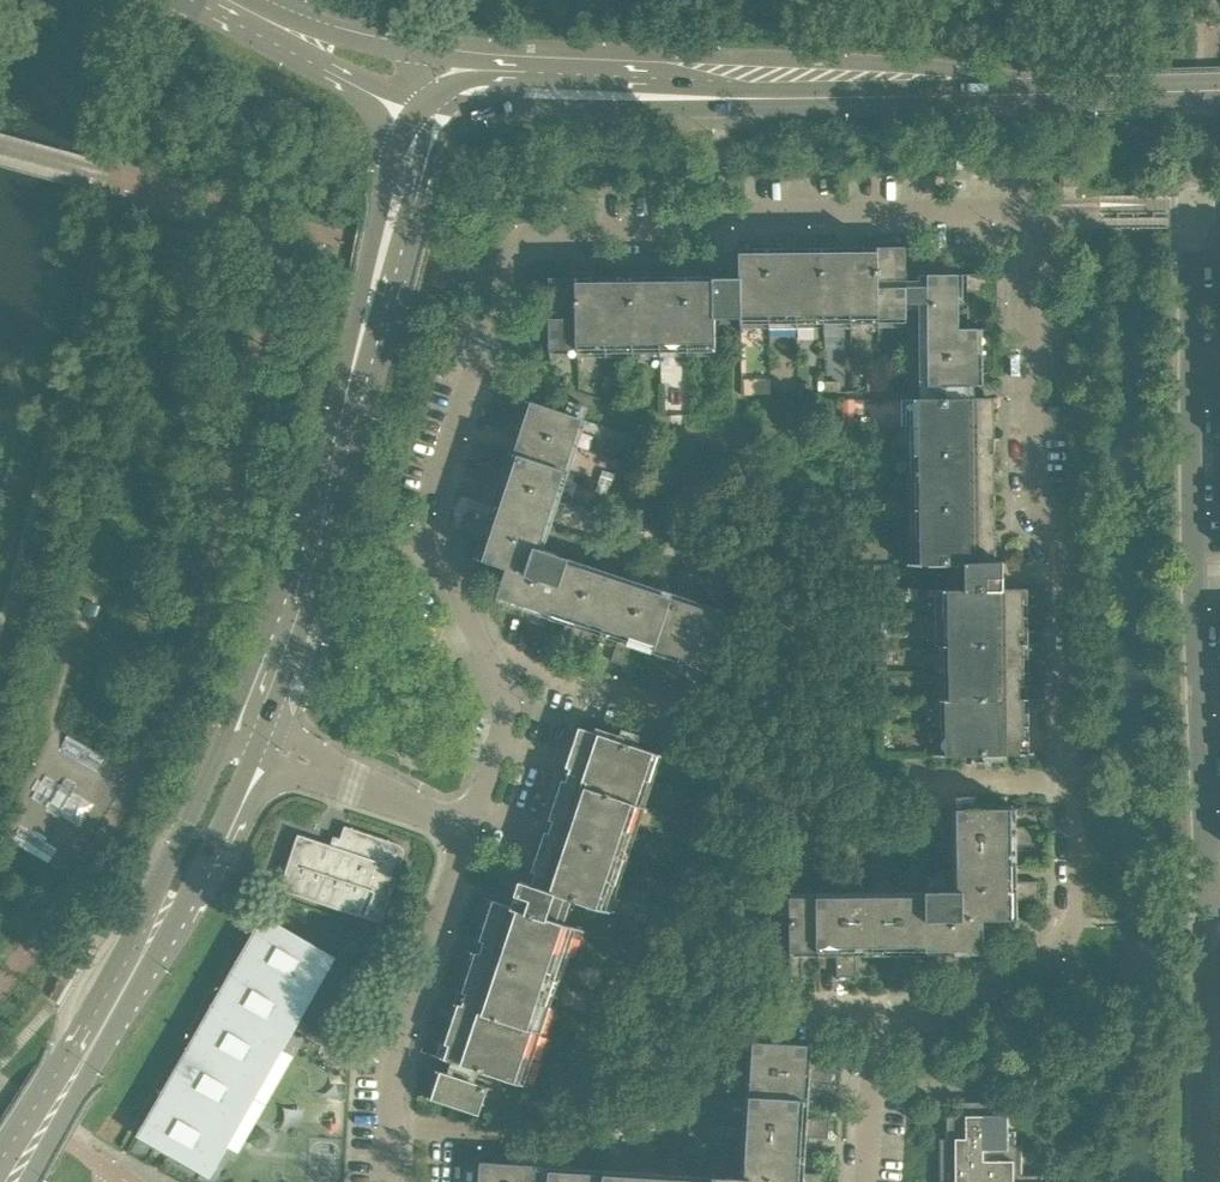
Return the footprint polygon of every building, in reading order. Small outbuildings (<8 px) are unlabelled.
[(957,154),(957,168),(975,168),(975,154),(957,154)] [(1064,175),(1064,187),(1078,187),(1078,175),(1064,175)] [(673,276),(660,276),(646,276),(646,272),(618,272),(618,276),(592,277),(591,272),(564,273),(564,277),(549,277),(550,353),(716,351),(716,318),(731,318),(741,318),(741,324),(907,322),(908,386),(984,385),(983,328),(969,328),(968,274),(954,274),(954,264),(920,264),(920,279),(907,279),(907,246),(892,247),(892,242),(864,242),(864,247),(837,247),(837,243),(809,243),(809,247),(782,247),(782,243),(755,243),(755,248),(740,248),(740,277),(731,277),(716,278),(716,276),(701,276),(701,271),(673,271),(673,276)] [(880,390),(895,389),(895,377),(879,377),(880,390)] [(908,564),(948,564),(948,585),(949,589),(934,589),(936,755),(1029,755),(1029,740),(1025,740),(1024,714),(1029,714),(1028,659),(1024,659),(1024,631),(1028,630),(1028,603),(1023,603),(1023,588),(1004,589),(1004,585),(1003,561),(996,561),(994,397),(906,398),(908,564)] [(501,410),(498,420),(495,429),(516,436),(504,469),(484,462),(478,481),(502,489),(491,522),(467,514),(460,532),(481,539),(475,557),(507,568),(497,600),(498,601),(503,587),(515,591),(512,601),(524,605),(522,609),(566,624),(560,644),(578,650),(586,625),(620,637),(611,661),(630,667),(636,647),(670,658),(663,679),(672,682),(670,689),(679,692),(690,660),(707,666),(723,618),(567,566),(570,558),(536,546),(579,417),(532,401),(526,419),(501,410)] [(846,429),(846,449),(862,449),(862,429),(846,429)] [(854,548),(846,549),(846,560),(854,560),(854,548)] [(915,756),(936,755),(934,589),(897,589),(875,590),(877,756),(902,756),(915,756)] [(471,966),(463,991),(459,990),(450,1015),(454,1017),(445,1045),(441,1043),(437,1056),(524,1083),(576,927),(564,923),(565,920),(572,900),(606,911),(658,753),(580,727),(528,882),(521,880),(512,903),(512,906),(489,898),(485,911),(489,912),(480,939),(476,938),(474,944),(467,964),(471,966)] [(1039,900),(1039,890),(1039,881),(1013,881),(1013,845),(1038,845),(1038,826),(1017,826),(1016,807),(962,808),(962,887),(929,888),(929,892),(791,893),(791,977),(801,977),(801,951),(818,951),(818,955),(836,955),(837,977),(856,976),(856,950),(891,950),(891,976),(911,976),(910,954),(956,953),(956,949),(970,949),(969,938),(982,938),(982,953),(984,953),(984,919),(1018,919),(1018,900),(1039,900)] [(885,809),(872,809),(865,809),(865,823),(886,823),(885,809)] [(280,889),(381,923),(404,855),(404,853),(404,851),(404,849),(403,847),(402,845),(400,844),(398,843),(345,825),(338,847),(298,834),(280,889)] [(141,1133),(155,1141),(178,1154),(207,1171),(222,1145),(226,1148),(283,1048),(279,1046),(288,1029),(286,1028),(286,1027),(292,1031),(306,1007),(324,974),(321,972),(330,957),(263,919),(261,918),(255,930),(210,1007),(160,1095),(144,1123),(142,1126),(139,1132),(140,1132),(141,1133)] [(612,938),(576,927),(524,1083),(546,1092),(557,1097),(590,1081),(635,946),(612,938)] [(343,955),(351,959),(358,956),(362,950),(360,942),(354,939),(346,940),(342,947),(343,955)] [(826,1173),(800,1172),(802,1136),(828,1138),(829,1119),(808,1118),(810,1082),(831,1083),(832,1064),(806,1063),(808,1044),(757,1041),(750,1177),(714,1175),(713,1181),(825,1181),(826,1173)] [(489,1086),(453,1075),(441,1071),(432,1099),(480,1114),(489,1086)] [(940,1138),(940,1181),(1035,1181),(1035,1175),(1022,1176),(1022,1155),(1015,1155),(1015,1131),(1008,1131),(1008,1101),(959,1101),(959,1115),(947,1115),(947,1138),(940,1138)] [(481,1161),(479,1181),(536,1181),(537,1165),(481,1161)]
